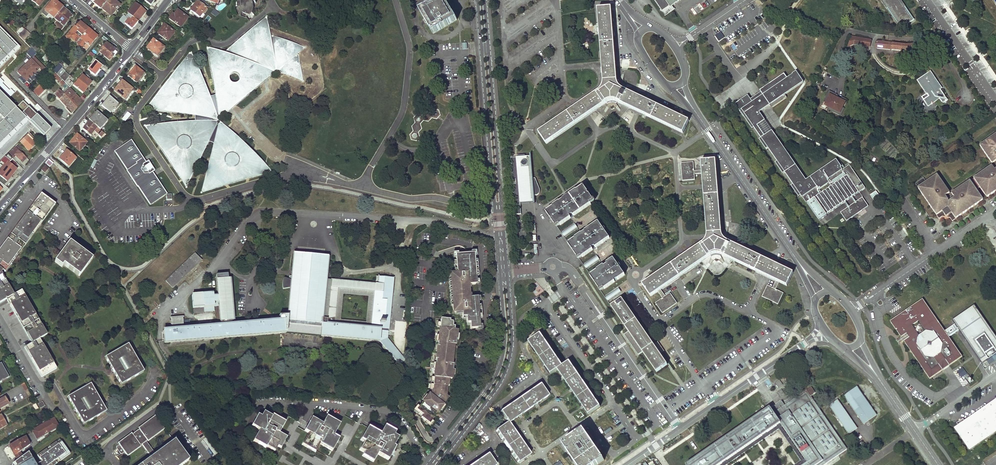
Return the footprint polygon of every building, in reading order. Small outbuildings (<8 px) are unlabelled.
[(101,10),(101,9),(106,3),(102,0),(93,0),(95,1),(93,3),(101,10)] [(106,3),(101,9),(106,12),(107,11),(112,15),(120,6),(116,3),(118,1),(117,0),(116,0),(114,2),(112,0),(108,0),(106,3)] [(248,15),(243,14),(244,11),(251,14),(254,12),(256,7),(254,0),(240,0),(239,1),(237,6),(239,14),(247,17),(248,15)] [(433,33),(457,20),(445,0),(437,0),(419,10),(433,33)] [(665,15),(675,8),(673,4),(678,0),(655,0),(665,15)] [(901,0),(881,0),(901,28),(914,19),(901,0)] [(197,1),(191,10),(200,17),(203,13),(204,14),(207,8),(197,1)] [(55,5),(52,2),(44,11),(48,14),(49,13),(55,18),(63,8),(57,2),(55,5)] [(133,17),(138,21),(146,12),(136,3),(128,13),(133,17)] [(596,91),(535,130),(543,143),(603,101),(608,99),(611,99),(616,100),(681,132),(687,119),(621,88),(618,85),(616,82),(615,79),(609,7),(596,8),(602,80),(601,84),(599,88),(596,91)] [(73,15),(63,8),(55,18),(54,19),(64,27),(73,15)] [(173,14),(169,19),(181,27),(188,18),(177,11),(174,15),(173,14)] [(196,119),(143,122),(184,184),(208,137),(213,139),(199,191),(271,170),(222,122),(223,121),(223,115),(223,114),(271,73),(277,76),(281,72),(302,79),(297,52),(306,45),(269,32),(266,15),(223,51),(205,45),(214,96),(209,97),(190,48),(144,107),(196,115),(196,119)] [(138,21),(133,17),(131,20),(129,18),(125,23),(132,29),(139,22),(138,21)] [(88,28),(80,22),(76,27),(74,25),(65,37),(69,40),(72,37),(77,41),(80,38),(88,28)] [(175,32),(164,25),(161,28),(162,29),(159,34),(169,41),(175,32)] [(25,29),(22,27),(17,33),(20,36),(24,30),(25,29)] [(98,36),(88,28),(80,38),(87,44),(83,48),(86,51),(98,36)] [(30,34),(24,30),(20,36),(25,40),(30,34)] [(870,40),(851,36),(848,46),(854,43),(869,46),(870,40)] [(153,40),(146,48),(157,56),(164,48),(153,40)] [(907,45),(878,41),(877,48),(901,50),(901,55),(915,55),(915,44),(907,45)] [(99,52),(109,61),(113,56),(112,56),(116,51),(106,43),(99,52)] [(37,54),(31,49),(26,53),(31,58),(32,59),(34,57),(37,54)] [(52,55),(48,51),(42,59),(46,63),(52,55)] [(34,57),(32,59),(41,68),(40,69),(42,71),(45,68),(34,57)] [(32,59),(31,58),(17,73),(21,77),(26,82),(40,69),(41,68),(32,59)] [(102,66),(95,60),(87,70),(95,76),(101,70),(100,69),(102,66)] [(63,67),(59,63),(53,70),(57,74),(63,67)] [(132,71),(128,76),(137,83),(144,74),(134,65),(131,69),(132,71)] [(70,76),(65,71),(60,77),(64,82),(70,76)] [(819,219),(865,187),(849,164),(843,169),(836,159),(806,179),(772,130),(764,135),(757,125),(765,120),(759,112),(769,105),(772,108),(787,97),(785,94),(803,82),(796,71),(787,77),(784,73),(761,89),(760,90),(761,92),(757,95),(756,93),(753,95),(754,97),(751,99),(748,95),(735,104),(752,129),(754,127),(761,138),(759,139),(767,150),(768,149),(777,161),(775,162),(783,173),(784,172),(793,184),(791,185),(798,196),(801,194),(819,219)] [(937,82),(930,72),(918,81),(928,96),(924,99),(928,106),(939,98),(942,103),(947,100),(935,83),(937,82)] [(60,79),(54,73),(52,76),(57,81),(60,79)] [(91,83),(82,75),(74,86),(83,93),(91,83)] [(72,77),(70,76),(64,82),(70,88),(73,84),(69,80),(72,77)] [(122,80),(114,90),(125,99),(133,89),(122,80)] [(46,90),(40,84),(33,92),(38,97),(46,90)] [(77,108),(82,102),(69,89),(66,91),(67,92),(63,96),(58,91),(54,95),(71,113),(77,108)] [(836,93),(829,89),(825,99),(826,100),(826,101),(829,103),(827,107),(840,113),(843,107),(842,106),(846,98),(842,96),(841,98),(835,95),(836,93)] [(101,106),(111,113),(119,104),(109,96),(101,106)] [(0,97),(0,135),(19,116),(0,97)] [(412,141),(417,142),(421,138),(420,133),(423,130),(422,125),(425,122),(429,122),(433,119),(438,120),(442,116),(440,111),(424,108),(414,118),(416,124),(413,127),(414,132),(411,136),(412,141)] [(89,120),(97,127),(100,129),(108,120),(97,111),(89,120)] [(121,119),(125,122),(131,115),(127,112),(121,119)] [(52,128),(42,119),(36,126),(45,134),(52,128)] [(87,123),(83,128),(87,132),(88,131),(91,134),(97,127),(89,120),(87,122),(87,123)] [(19,142),(29,151),(36,144),(32,140),(34,138),(29,133),(19,142)] [(87,143),(77,134),(70,143),(79,152),(87,143)] [(988,199),(995,193),(995,135),(980,146),(993,164),(992,166),(973,179),(986,196),(988,199)] [(146,162),(131,140),(114,152),(150,206),(166,195),(168,194),(153,172),(155,171),(148,161),(146,162)] [(15,147),(20,152),(24,148),(19,143),(15,147)] [(8,154),(13,159),(15,156),(22,163),(27,159),(20,152),(15,147),(8,154)] [(75,158),(67,150),(64,154),(63,153),(59,158),(69,166),(75,158)] [(7,182),(17,170),(9,163),(13,159),(8,154),(0,162),(0,165),(2,167),(0,169),(0,177),(7,182)] [(527,204),(534,203),(534,204),(535,204),(535,201),(534,196),(537,196),(538,195),(539,194),(540,193),(540,191),(540,190),(535,178),(533,179),(531,154),(530,154),(530,156),(525,157),(525,156),(518,156),(518,157),(511,158),(513,183),(514,200),(516,215),(522,215),(521,204),(527,204)] [(716,159),(702,159),(702,168),(694,168),(693,160),(682,161),(683,179),(694,178),(694,172),(703,171),(707,230),(707,235),(706,238),(703,242),(643,283),(651,294),(658,290),(663,296),(656,301),(662,310),(677,301),(671,291),(665,295),(661,288),(711,253),(714,252),(718,251),(721,251),(765,273),(776,279),(772,286),(767,284),(762,294),(778,302),(783,292),(775,288),(779,280),(787,284),(793,271),(728,240),(724,236),(722,233),(721,229),(716,159)] [(49,168),(45,165),(41,170),(45,173),(49,168)] [(924,177),(915,183),(939,219),(943,216),(950,218),(953,221),(956,219),(957,220),(985,201),(983,198),(971,181),(953,193),(950,193),(938,175),(927,182),(924,177)] [(973,179),(971,181),(983,198),(986,196),(973,179)] [(588,192),(582,184),(561,198),(562,198),(559,200),(545,209),(551,218),(555,225),(559,222),(560,223),(570,216),(569,215),(572,213),(573,214),(590,202),(589,201),(593,199),(588,192)] [(880,197),(876,191),(870,195),(875,201),(880,197)] [(57,368),(40,339),(48,335),(22,291),(15,295),(2,273),(3,271),(4,272),(55,203),(42,194),(0,250),(0,303),(8,299),(34,342),(26,347),(43,377),(57,368)] [(868,206),(862,197),(840,212),(846,221),(868,206)] [(609,236),(598,220),(583,230),(584,230),(581,232),(567,241),(573,249),(573,250),(577,256),(581,254),(582,255),(592,248),(591,247),(594,245),(595,246),(609,236)] [(577,226),(574,222),(561,231),(563,235),(569,231),(577,226)] [(527,227),(518,227),(520,243),(528,242),(527,227)] [(91,259),(69,243),(56,260),(63,266),(64,265),(79,276),(82,272),(81,271),(87,262),(89,263),(91,259)] [(57,250),(48,244),(42,252),(51,259),(57,250)] [(166,280),(172,285),(201,258),(195,253),(166,280)] [(327,256),(293,253),(291,274),(289,274),(289,278),(284,277),(283,280),(282,281),(282,284),(282,286),(283,288),(289,287),(287,316),(286,332),(320,336),(325,277),(327,256)] [(474,254),(455,255),(456,274),(453,274),(451,277),(453,309),(454,313),(462,312),(462,317),(467,317),(467,322),(470,322),(471,329),(479,328),(477,298),(469,298),(468,285),(476,284),(474,254)] [(599,258),(596,254),(583,263),(585,267),(599,258)] [(595,282),(599,288),(603,286),(604,287),(614,280),(613,278),(616,277),(617,278),(624,273),(613,257),(605,262),(606,262),(603,264),(603,263),(589,273),(595,281),(595,282)] [(171,329),(164,329),(165,342),(286,332),(287,316),(278,317),(278,321),(230,325),(230,321),(231,321),(229,278),(227,278),(227,274),(216,275),(217,293),(191,295),(192,313),(213,311),(212,302),(217,301),(219,326),(182,329),(180,317),(171,318),(171,329)] [(387,340),(392,276),(375,275),(375,281),(325,277),(320,336),(378,341),(397,363),(403,359),(387,340)] [(620,292),(618,288),(605,298),(607,301),(620,292)] [(642,350),(657,370),(667,363),(622,297),(611,304),(628,329),(624,333),(638,353),(642,350)] [(905,311),(890,321),(901,337),(896,340),(899,344),(904,341),(930,379),(943,370),(962,357),(949,337),(945,331),(923,299),(905,311)] [(945,331),(949,337),(959,331),(982,364),(995,354),(995,337),(974,306),(953,321),(955,325),(945,331)] [(433,390),(418,410),(423,416),(421,417),(429,423),(448,400),(446,397),(446,387),(449,386),(449,379),(452,379),(453,368),(451,368),(454,342),(456,342),(457,331),(454,331),(454,327),(452,327),(452,322),(450,322),(450,319),(442,319),(440,321),(438,343),(439,347),(438,359),(436,361),(433,390)] [(529,340),(551,372),(557,367),(563,364),(541,331),(529,340)] [(121,384),(143,372),(127,345),(105,357),(121,384)] [(563,364),(557,367),(588,412),(600,404),(599,402),(570,359),(563,364)] [(6,368),(0,372),(0,383),(11,377),(6,368)] [(962,385),(967,383),(966,380),(969,379),(964,368),(956,372),(962,385)] [(509,422),(548,395),(540,382),(500,410),(508,420),(509,422)] [(106,411),(91,384),(68,397),(85,424),(106,411)] [(877,416),(858,386),(844,395),(863,425),(877,416)] [(847,449),(811,396),(816,393),(812,387),(785,405),(782,401),(777,405),(771,409),(770,408),(686,464),(719,464),(766,433),(779,424),(780,423),(806,460),(807,462),(803,464),(824,464),(847,449)] [(9,404),(5,398),(0,401),(0,409),(9,404)] [(839,399),(829,405),(848,435),(858,429),(839,399)] [(956,428),(969,447),(995,429),(995,400),(956,428)] [(254,416),(248,427),(256,432),(250,442),(263,450),(264,447),(268,449),(273,452),(276,447),(279,449),(281,448),(288,437),(280,433),(285,422),(277,418),(273,415),(272,418),(263,413),(260,413),(257,418),(254,416)] [(188,460),(182,451),(174,441),(156,454),(146,441),(165,428),(161,424),(164,422),(164,419),(160,415),(159,414),(157,415),(117,446),(116,447),(116,448),(120,452),(121,453),(122,453),(124,451),(128,455),(142,445),(152,457),(141,464),(181,464),(188,460)] [(303,430),(302,432),(307,434),(301,445),(316,452),(320,445),(332,451),(339,438),(334,436),(340,424),(326,416),(321,425),(309,419),(303,430)] [(343,430),(345,423),(353,425),(354,423),(349,421),(350,418),(343,416),(339,429),(343,430)] [(54,419),(32,431),(36,439),(58,426),(54,419)] [(496,429),(518,461),(530,453),(509,422),(508,420),(496,429)] [(367,428),(359,441),(363,443),(359,451),(365,455),(363,458),(373,464),(378,455),(389,461),(391,455),(395,448),(395,447),(394,446),(398,438),(394,436),(395,432),(384,426),(379,435),(367,428)] [(563,442),(579,464),(594,464),(604,458),(595,444),(584,428),(563,442)] [(24,435),(8,444),(17,459),(22,456),(19,451),(28,444),(24,435)] [(205,438),(200,442),(212,457),(217,453),(205,438)] [(53,449),(50,451),(48,449),(39,455),(43,461),(37,464),(57,464),(58,464),(56,462),(59,460),(61,463),(72,456),(64,443),(60,445),(59,443),(52,447),(53,449)] [(496,464),(492,458),(498,454),(495,449),(489,453),(488,452),(469,464),(494,464),(496,464)] [(34,461),(32,463),(30,459),(32,458),(28,451),(22,456),(17,459),(11,463),(13,464),(36,464),(34,461)]
